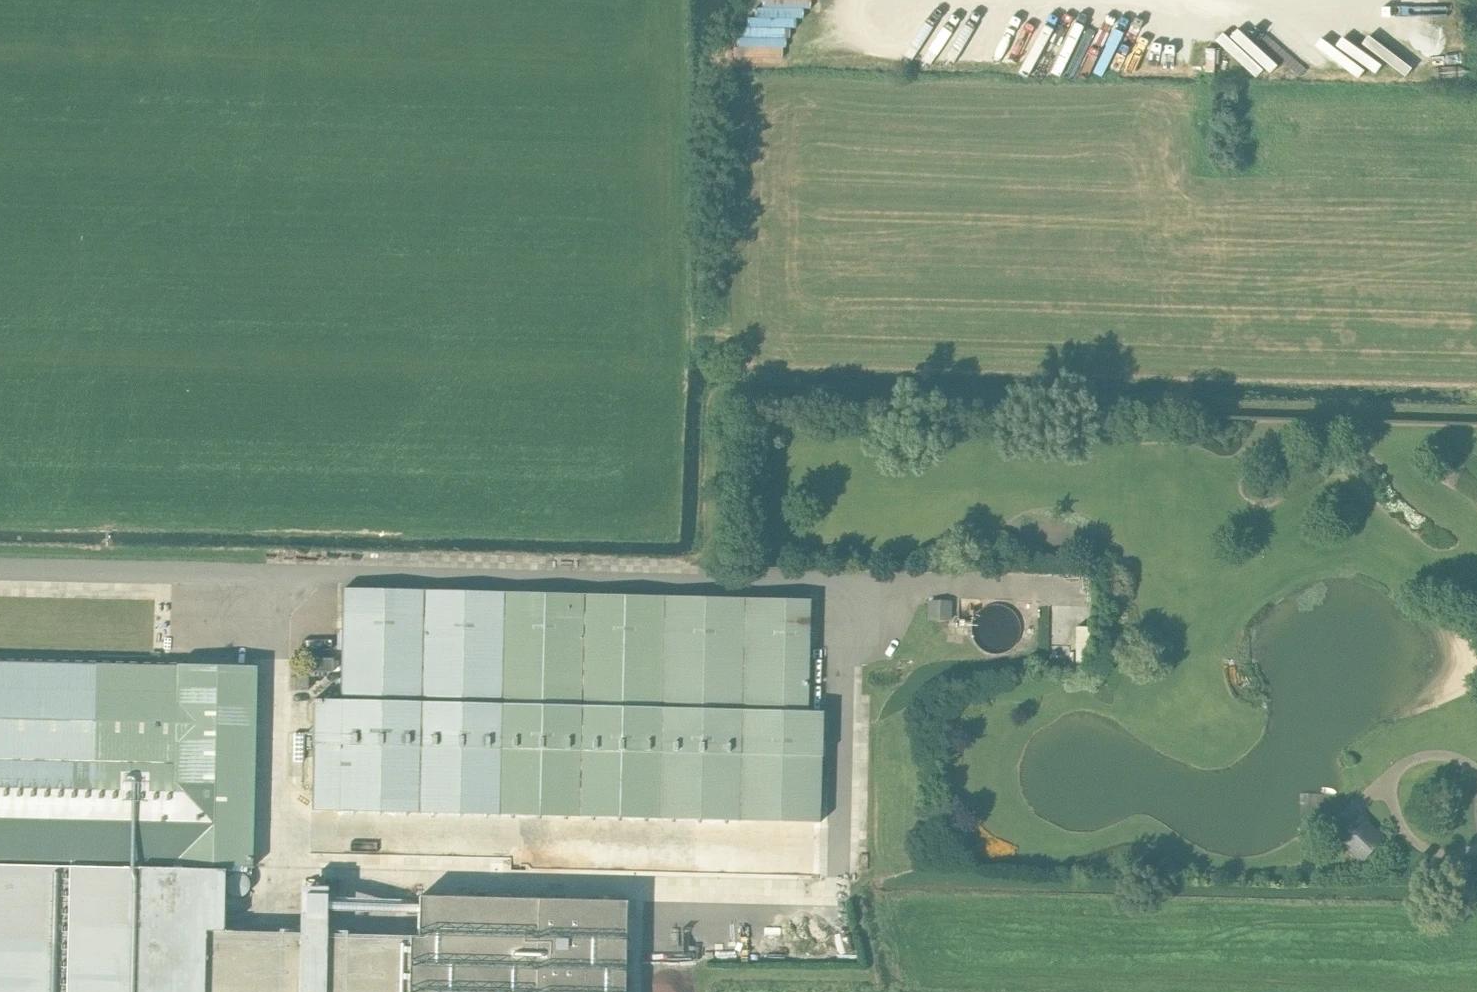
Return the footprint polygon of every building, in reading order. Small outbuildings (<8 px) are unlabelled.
[(804,0),(757,0),(757,17),(741,17),(740,47),(784,48),(784,28),(803,28),(804,0)] [(313,698),(311,809),(820,821),(824,711),(808,710),(811,599),(342,587),(339,699),(313,698)] [(928,600),(927,620),(951,620),(951,601),(928,600)] [(294,665),(294,689),(308,690),(308,671),(333,672),(333,658),(308,657),(308,665),(294,665)] [(254,866),(259,665),(0,659),(0,861),(254,866)] [(1361,863),(1381,842),(1358,820),(1338,841),(1361,863)] [(225,870),(123,867),(122,907),(122,921),(95,920),(68,920),(68,926),(68,937),(0,935),(0,991),(624,991),(626,901),(419,896),(418,936),(223,931),(225,870)]
